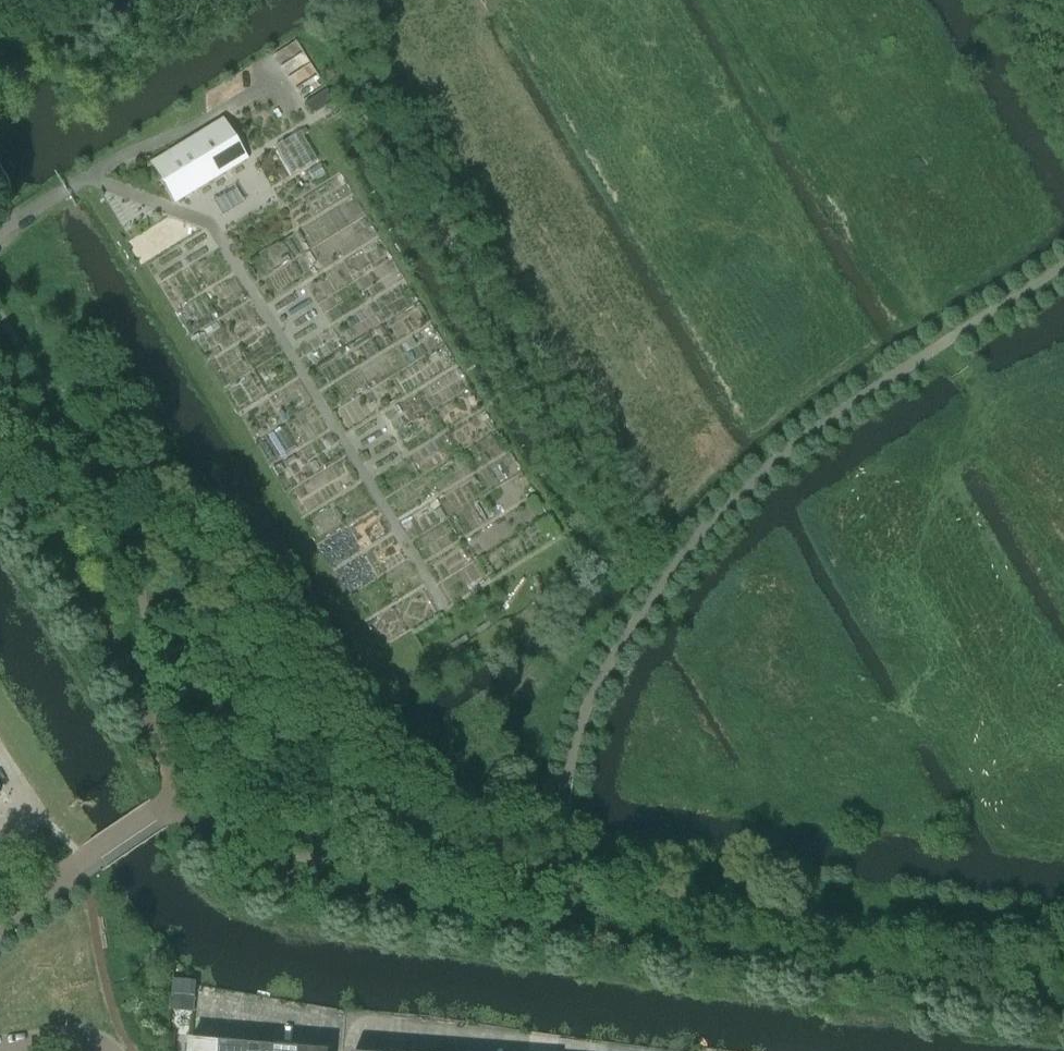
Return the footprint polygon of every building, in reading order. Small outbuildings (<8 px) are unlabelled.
[(325,89),(303,103),(310,114),(332,100),(325,89)] [(174,201),(245,158),(222,121),(152,163),(174,201)] [(171,1010),(193,1012),(196,985),(190,985),(189,984),(173,982),(171,1010)] [(169,1032),(167,1050),(175,1050),(176,1033),(169,1032)] [(219,1043),(191,1041),(190,1050),(219,1050),(219,1043)]
